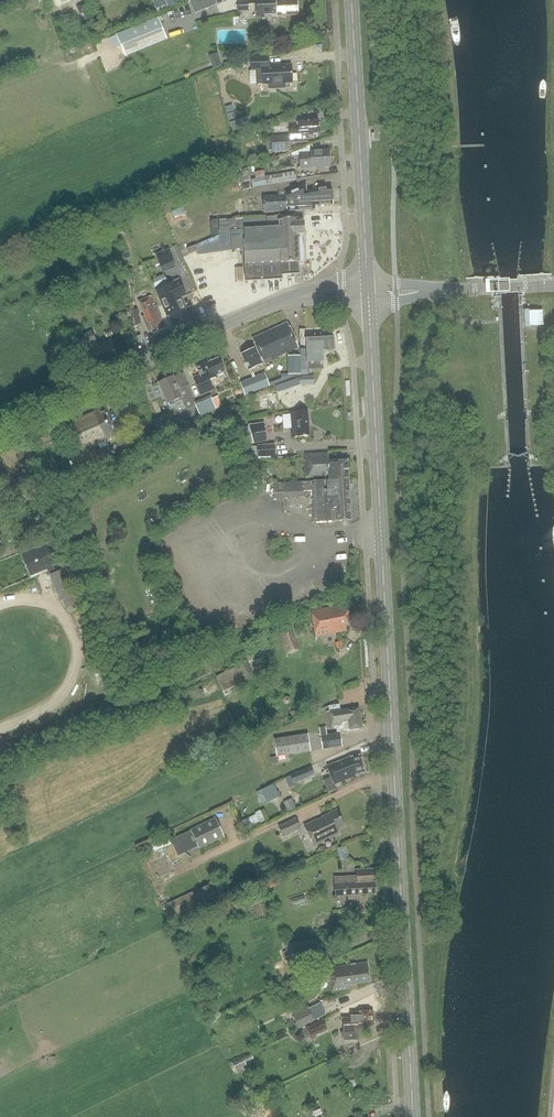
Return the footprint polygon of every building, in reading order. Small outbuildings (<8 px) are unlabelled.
[(190,0),(195,13),(218,4),(216,0),(191,0),(190,0)] [(238,11),(249,11),(248,0),(244,0),(237,0),(238,11)] [(258,17),(280,16),(280,18),(288,18),(288,15),(295,15),(295,11),(297,11),(297,7),(294,8),(294,1),(285,1),(285,0),(257,0),(258,17)] [(86,11),(83,5),(77,7),(79,14),(86,11)] [(158,18),(117,35),(126,56),(166,39),(158,18)] [(209,56),(214,69),(222,66),(217,53),(209,56)] [(269,56),(251,57),(252,70),(256,70),(257,85),(269,84),(270,89),(285,89),(285,83),(292,83),(291,65),(269,66),(269,56)] [(234,67),(238,73),(244,70),(240,64),(234,67)] [(239,120),(230,123),(234,132),(242,129),(239,120)] [(291,136),(272,137),(273,153),(291,152),(290,143),(310,142),(309,136),(319,135),(318,128),(320,127),(320,123),(318,122),(318,120),(300,121),(300,129),(291,130),(291,136)] [(300,167),(312,166),(312,168),(330,167),(330,149),(311,150),(311,154),(299,154),(300,167)] [(256,178),(252,179),(253,187),(267,185),(297,179),(295,171),(266,176),(265,171),(255,172),(256,178)] [(306,186),(285,195),(265,197),(265,213),(314,210),(314,205),(333,204),(332,187),(316,189),(316,190),(306,192),(306,186)] [(172,211),(174,216),(185,212),(183,207),(172,211)] [(153,219),(155,224),(164,221),(161,216),(153,219)] [(298,274),(298,260),(303,260),(302,232),(305,232),(305,221),(298,221),(298,218),(282,219),(282,229),(244,231),(244,240),(243,240),(245,281),(282,280),(282,274),(298,274)] [(231,250),(230,232),(219,232),(219,234),(221,239),(199,249),(197,250),(198,251),(199,255),(231,250)] [(197,245),(199,249),(221,239),(219,234),(197,245)] [(186,249),(188,254),(198,251),(196,245),(186,249)] [(160,251),(164,271),(178,268),(173,248),(160,251)] [(155,288),(167,282),(164,274),(152,280),(155,288)] [(166,285),(155,290),(167,316),(169,315),(173,325),(186,319),(184,315),(187,313),(180,297),(184,295),(178,280),(171,283),(173,287),(168,289),(166,285)] [(150,296),(139,300),(148,320),(144,322),(147,331),(151,329),(152,333),(165,328),(152,296),(151,297),(150,296)] [(130,308),(120,309),(121,316),(131,316),(130,308)] [(132,311),(134,326),(141,323),(138,315),(140,315),(138,309),(132,311)] [(524,310),(525,324),(529,323),(530,326),(541,326),(540,311),(529,312),(529,310),(524,310)] [(256,348),(242,354),(246,363),(245,365),(247,367),(248,368),(249,371),(264,364),(264,363),(299,348),(289,324),(252,340),(256,348)] [(111,330),(104,332),(106,338),(113,335),(111,330)] [(92,331),(76,339),(80,349),(90,345),(92,349),(83,352),(91,370),(104,364),(102,360),(117,354),(111,340),(100,345),(101,347),(99,347),(96,342),(97,341),(92,331)] [(309,357),(302,358),(303,371),(309,371),(309,364),(322,363),(323,352),(334,351),(333,337),(323,337),(322,335),(315,336),(315,338),(308,339),(309,357)] [(195,382),(201,395),(212,390),(208,380),(217,377),(216,375),(224,372),(218,358),(210,361),(209,359),(196,365),(202,379),(195,382)] [(265,373),(241,382),(246,395),(270,386),(265,373)] [(313,376),(302,376),(303,385),(314,384),(313,376)] [(186,410),(187,410),(191,420),(199,416),(186,387),(178,390),(173,377),(158,382),(167,403),(169,403),(170,405),(173,404),(172,401),(181,398),(186,410)] [(211,396),(195,403),(201,416),(216,409),(211,396)] [(270,401),(263,404),(266,409),(272,407),(270,401)] [(110,452),(105,440),(108,438),(107,435),(113,432),(104,411),(99,413),(97,409),(61,425),(74,453),(98,443),(100,448),(78,458),(85,472),(100,465),(97,458),(110,452)] [(289,418),(290,428),(291,437),(310,435),(308,416),(307,410),(289,412),(289,418)] [(153,420),(156,431),(163,429),(160,419),(153,420)] [(264,422),(249,425),(253,444),(267,442),(264,422)] [(257,445),(257,457),(275,456),(275,444),(257,445)] [(326,481),(349,479),(348,460),(328,461),(327,452),(305,453),(307,480),(326,478),(326,481)] [(349,479),(326,481),(303,482),(303,481),(275,483),(276,498),(304,496),(303,492),(312,491),(314,522),(334,521),(334,520),(338,520),(338,521),(340,521),(341,523),(348,523),(347,520),(352,520),(349,479)] [(20,551),(31,576),(62,563),(51,538),(20,551)] [(346,623),(350,622),(348,611),(343,612),(342,605),(312,611),(317,635),(347,629),(346,623)] [(301,651),(292,628),(278,634),(286,655),(288,654),(288,655),(301,651)] [(133,642),(132,644),(129,653),(139,657),(141,652),(144,646),(133,642)] [(246,661),(216,676),(223,691),(254,676),(246,661)] [(214,679),(195,688),(199,697),(218,689),(214,679)] [(329,711),(326,712),(328,728),(337,727),(337,733),(327,734),(326,730),(320,731),(322,749),(343,747),(341,731),(361,729),(361,725),(359,709),(338,711),(337,705),(329,707),(329,711)] [(274,738),(277,757),(311,752),(308,733),(274,738)] [(348,758),(327,765),(334,784),(355,776),(355,773),(364,769),(361,755),(348,758)] [(294,785),(294,784),(315,775),(311,766),(290,775),(285,778),(289,788),(294,785)] [(273,784),(261,790),(267,803),(280,797),(273,784)] [(293,799),(284,803),(289,812),(297,808),(293,799)] [(336,828),(344,824),(337,809),(322,816),(323,818),(318,820),(317,819),(304,825),(314,845),(338,833),(336,828)] [(261,811),(243,821),(247,829),(266,820),(261,811)] [(278,826),(283,837),(301,828),(296,817),(278,826)] [(200,847),(224,836),(215,818),(191,829),(200,847)] [(157,849),(174,844),(172,838),(155,842),(157,849)] [(347,846),(337,848),(340,860),(350,858),(347,846)] [(347,876),(334,877),(335,896),(348,896),(349,900),(360,899),(359,894),(376,894),(375,870),(357,871),(357,877),(347,878),(347,876)] [(304,896),(292,899),(294,905),(305,902),(304,896)] [(351,983),(369,981),(368,963),(330,966),(332,990),(351,989),(351,983)] [(308,1008),(293,1015),(299,1028),(314,1021),(308,1008)] [(351,1018),(343,1018),(343,1032),(341,1033),(345,1040),(359,1039),(358,1027),(374,1026),(373,1011),(351,1012),(351,1018)] [(321,1020),(300,1031),(298,1032),(302,1040),(310,1036),(311,1038),(326,1030),(321,1020)] [(251,1054),(232,1063),(237,1074),(242,1072),(240,1068),(247,1065),(246,1063),(254,1060),(251,1054)]
